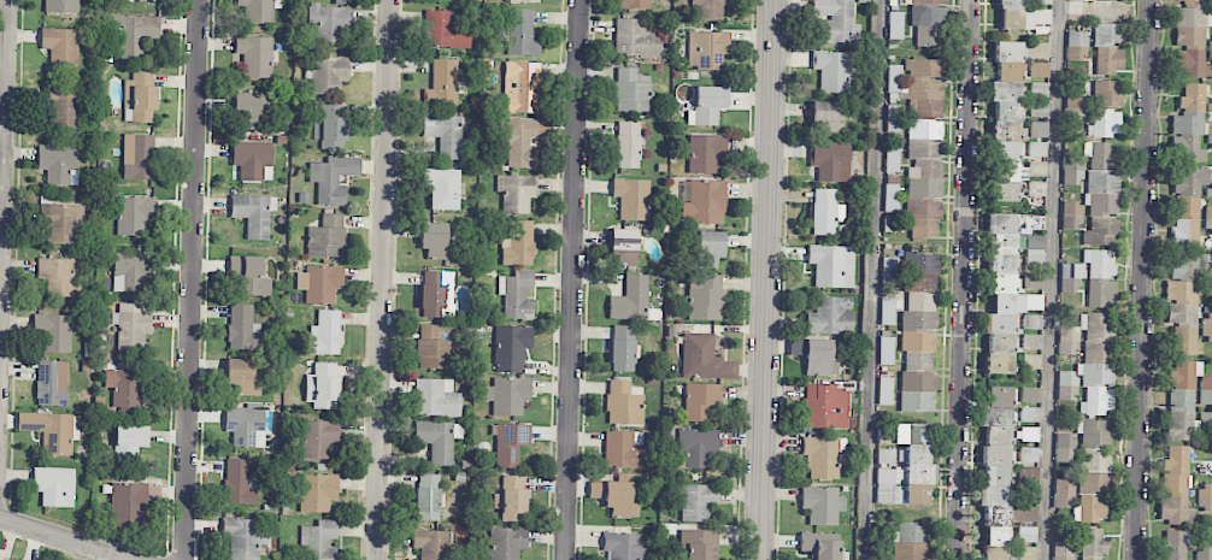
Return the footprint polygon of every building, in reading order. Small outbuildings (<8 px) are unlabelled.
[(44,12),(78,12),(78,0),(44,0),(44,12)] [(244,7),(244,23),(273,23),(273,8),(280,8),(280,0),(237,0),(237,7),(244,7)] [(622,9),(650,9),(650,0),(623,0),(622,9)] [(731,0),(692,0),(692,5),(699,5),(699,19),(722,20),(722,5),(730,6),(731,0)] [(813,17),(821,17),(821,43),(861,43),(861,24),(854,24),(854,0),(813,0),(813,17)] [(910,28),(916,28),(915,46),(942,47),(943,7),(947,7),(947,0),(911,0),(910,28)] [(998,29),(1022,29),(1022,0),(998,0),(998,29)] [(350,6),(309,5),(308,23),(318,23),(317,44),(343,45),(344,28),(350,28),(350,6)] [(532,40),(533,9),(506,8),(505,55),(540,56),(540,40),(532,40)] [(1050,9),(1032,10),(1033,24),(1050,24),(1050,9)] [(453,10),(426,10),(426,48),(469,48),(469,24),(453,24),(453,10)] [(903,13),(889,13),(889,40),(902,40),(903,13)] [(121,60),(139,60),(139,39),(160,39),(160,17),(111,16),(111,32),(121,32),(121,60)] [(645,19),(616,19),(616,56),(661,57),(662,33),(645,33),(645,19)] [(1123,25),(1094,24),(1093,44),(1123,44),(1123,25)] [(78,29),(41,29),(41,49),(50,49),(50,66),(78,66),(78,29)] [(729,54),(729,32),(688,32),(688,69),(723,69),(723,54),(729,54)] [(1086,32),(1067,32),(1067,61),(1086,61),(1086,32)] [(243,78),(271,78),(272,37),(235,37),(235,54),(243,54),(243,78)] [(1021,43),(996,42),(995,82),(991,202),(1016,202),(1017,178),(1046,179),(1046,163),(1029,162),(1028,168),(1017,167),(1021,43)] [(1031,62),(1048,63),(1048,43),(1031,43),(1031,49),(1021,49),(1021,62),(1031,62)] [(1095,74),(1122,75),(1123,48),(1096,46),(1095,74)] [(820,93),(849,93),(849,79),(852,79),(853,52),(813,52),(812,69),(820,69),(820,93)] [(311,94),(342,94),(342,83),(349,83),(349,57),(309,56),(308,79),(312,79),(311,94)] [(457,59),(432,60),(432,89),(423,89),(424,108),(458,107),(457,59)] [(941,117),(942,80),(941,80),(941,60),(906,60),(905,116),(941,117)] [(539,113),(540,62),(505,62),(504,113),(539,113)] [(1048,77),(1048,64),(1031,64),(1031,78),(1048,77)] [(887,91),(901,91),(901,66),(888,66),(887,91)] [(639,68),(617,68),(616,111),(651,112),(652,76),(638,76),(639,68)] [(156,111),(157,73),(133,72),(132,80),(125,80),(124,122),(152,123),(153,111),(156,111)] [(43,87),(43,105),(50,105),(50,129),(76,129),(76,107),(88,107),(88,93),(79,93),(79,80),(60,80),(60,87),(43,87)] [(1117,80),(1094,81),(1094,107),(1118,106),(1117,80)] [(1048,84),(1031,83),(1031,97),(1048,98),(1048,84)] [(1204,84),(1184,83),(1183,97),(1178,97),(1178,112),(1172,112),(1171,161),(1205,162),(1206,150),(1198,150),(1198,136),(1203,136),(1204,84)] [(728,109),(729,88),(695,87),(695,111),(688,110),(688,125),(717,126),(718,108),(728,109)] [(233,127),(260,128),(261,93),(235,92),(233,127)] [(1085,124),(1086,94),(1066,94),(1065,123),(1085,124)] [(838,102),(812,102),(811,138),(844,138),(845,123),(838,123),(838,102)] [(314,117),(314,140),(321,140),(321,149),(345,149),(344,103),(322,103),(322,117),(314,117)] [(1048,103),(1030,103),(1029,117),(1047,118),(1048,103)] [(887,108),(887,132),(900,132),(900,113),(894,113),(894,108),(887,108)] [(1092,136),(1119,137),(1120,110),(1093,109),(1092,136)] [(461,160),(461,116),(423,115),(423,137),(439,137),(439,159),(461,160)] [(543,120),(498,120),(498,147),(508,148),(508,168),(534,169),(535,138),(543,138),(543,120)] [(639,169),(640,122),(617,121),(616,168),(639,169)] [(941,198),(942,160),(939,160),(940,121),(908,121),(908,168),(907,168),(907,198),(941,198)] [(1030,137),(1038,137),(1038,135),(1047,135),(1047,123),(1031,123),(1030,137)] [(153,180),(154,135),(125,134),(123,179),(153,180)] [(726,136),(690,135),(689,173),(718,174),(719,157),(726,157),(726,136)] [(240,180),(271,181),(272,143),(232,142),(232,166),(240,166),(240,180)] [(1046,157),(1047,143),(1030,142),(1030,157),(1046,157)] [(1087,192),(1119,193),(1119,171),(1115,170),(1116,156),(1111,156),(1112,143),(1084,142),(1084,157),(1090,157),(1090,170),(1087,170),(1087,192)] [(810,168),(818,168),(817,182),(849,182),(850,143),(810,143),(810,168)] [(38,170),(46,170),(46,185),(78,185),(79,146),(38,145),(38,170)] [(317,205),(345,206),(346,186),(338,185),(338,175),(359,176),(360,157),(327,156),(327,163),(309,163),(309,183),(317,183),(317,205)] [(1064,184),(1082,184),(1083,158),(1064,158),(1064,184)] [(1198,248),(1199,185),(1209,185),(1209,169),(1175,168),(1175,195),(1175,226),(1170,226),(1170,247),(1198,248)] [(459,170),(422,169),(422,186),(430,186),(430,210),(459,210),(459,170)] [(503,192),(503,213),(529,214),(529,198),(535,198),(536,176),(497,176),(497,192),(503,192)] [(649,221),(649,180),(613,179),(612,197),(620,197),(619,221),(649,221)] [(725,181),(690,181),(689,203),(682,203),(681,224),(725,224),(725,181)] [(1047,183),(1028,182),(1027,196),(1046,197),(1047,183)] [(885,212),(898,212),(898,187),(888,187),(888,195),(884,195),(885,212)] [(835,189),(810,190),(812,236),(834,235),(834,222),(843,221),(843,205),(836,206),(835,189)] [(1119,194),(1084,193),(1084,206),(1090,206),(1090,231),(1083,231),(1083,245),(1117,245),(1117,216),(1119,216),(1119,194)] [(61,195),(44,194),(43,242),(84,243),(85,206),(61,205),(61,195)] [(246,240),(269,240),(270,211),(276,211),(276,197),(231,195),(230,218),(247,218),(246,240)] [(117,235),(146,236),(147,220),(153,220),(154,198),(119,197),(117,235)] [(910,238),(939,239),(939,201),(906,200),(906,217),(910,217),(910,238)] [(1081,229),(1081,202),(1062,201),(1062,228),(1081,229)] [(344,214),(322,214),(321,228),(309,227),(308,256),(343,257),(344,214)] [(1013,374),(1015,215),(987,214),(986,234),(991,234),(989,314),(984,314),(984,333),(987,333),(987,374),(1013,374)] [(533,265),(534,221),(509,220),(509,240),(502,240),(502,265),(533,265)] [(427,249),(427,259),(446,260),(447,223),(421,223),(420,249),(427,249)] [(617,265),(636,266),(637,230),(611,229),(610,255),(618,256),(617,265)] [(724,232),(698,231),(697,268),(717,268),(717,258),(724,258),(724,232)] [(1027,236),(1025,269),(1042,270),(1044,237),(1027,236)] [(814,287),(854,288),(855,247),(808,246),(808,264),(815,264),(814,287)] [(1114,251),(1083,251),(1083,263),(1089,263),(1088,277),(1114,277),(1114,251)] [(153,278),(153,254),(114,253),(113,292),(144,292),(144,277),(153,278)] [(938,254),(904,253),(903,293),(907,293),(907,311),(902,310),(900,353),(905,353),(904,370),(933,371),(934,332),(935,332),(938,254)] [(1206,268),(1207,254),(1171,253),(1170,281),(1166,281),(1165,302),(1198,302),(1198,282),(1204,282),(1203,297),(1211,297),(1211,268),(1206,268)] [(262,278),(263,257),(229,257),(229,277),(238,278),(238,296),(270,296),(271,279),(262,278)] [(73,297),(74,259),(40,258),(39,296),(73,297)] [(896,258),(883,258),(883,282),(895,282),(896,258)] [(1061,293),(1080,292),(1079,264),(1061,265),(1061,293)] [(335,304),(335,289),(343,290),(344,266),(306,265),(306,273),(297,273),(297,290),(306,290),(305,303),(335,304)] [(454,271),(421,270),(420,317),(453,317),(454,271)] [(499,277),(499,295),(504,296),(504,319),(531,320),(531,291),(533,291),(534,271),(514,270),(514,277),(499,277)] [(722,320),(722,274),(688,275),(688,320),(722,320)] [(647,319),(648,276),(626,275),(625,296),(609,296),(609,318),(647,319)] [(1088,279),(1088,307),(1115,308),(1115,280),(1088,279)] [(1014,312),(1032,312),(1033,295),(1015,295),(1014,312)] [(807,314),(807,334),(853,334),(852,296),(816,297),(817,313),(807,314)] [(152,334),(152,313),(142,313),(142,304),(119,304),(119,313),(112,313),(112,325),(118,325),(118,351),(143,351),(143,334),(152,334)] [(1197,305),(1168,304),(1167,325),(1172,325),(1171,355),(1202,355),(1203,343),(1196,343),(1197,305)] [(261,324),(252,324),(253,306),(230,305),(228,349),(260,350),(261,324)] [(340,355),(341,310),(318,310),(317,326),(310,326),(309,355),(340,355)] [(1110,314),(1079,313),(1079,330),(1084,330),(1084,361),(1113,362),(1113,342),(1110,342),(1110,314)] [(69,353),(70,316),(33,315),(33,332),(42,332),(42,352),(69,353)] [(1203,315),(1203,342),(1211,342),(1211,315),(1203,315)] [(1041,329),(1041,316),(1026,316),(1026,330),(1041,329)] [(452,339),(440,339),(440,325),(419,325),(418,368),(451,369),(452,339)] [(634,326),(611,325),(610,371),(633,372),(634,326)] [(523,373),(523,348),(532,348),(532,327),(496,326),(494,373),(523,373)] [(1078,327),(1059,326),(1058,355),(1077,356),(1078,327)] [(713,334),(682,334),(681,378),(737,378),(737,360),(713,359),(713,334)] [(1041,349),(1041,334),(1024,335),(1024,349),(1041,349)] [(894,337),(880,337),(880,365),(893,365),(894,337)] [(831,340),(791,340),(791,355),(806,355),(806,376),(839,376),(839,361),(832,361),(831,340)] [(1041,355),(1024,354),(1024,369),(1041,369),(1041,355)] [(261,396),(262,359),(227,358),(227,386),(237,386),(237,396),(261,396)] [(37,361),(36,406),(67,407),(68,362),(37,361)] [(1193,440),(1194,376),(1202,376),(1202,362),(1174,361),(1174,370),(1169,370),(1168,388),(1170,388),(1169,420),(1165,420),(1164,440),(1193,440)] [(339,408),(339,376),(336,376),(336,363),(315,363),(315,375),(306,375),(305,407),(339,408)] [(1114,385),(1114,364),(1076,363),(1076,376),(1082,376),(1082,385),(1114,385)] [(112,408),(141,408),(142,390),(149,390),(149,371),(105,369),(104,388),(113,388),(112,408)] [(1076,372),(1059,371),(1058,400),(1075,401),(1076,372)] [(936,374),(900,373),(900,411),(935,412),(936,374)] [(1211,405),(1211,376),(1199,376),(1200,405),(1211,405)] [(523,416),(523,401),(530,401),(531,378),(494,377),(493,388),(486,388),(486,401),(492,401),(492,416),(523,416)] [(892,405),(893,377),(879,377),(878,405),(892,405)] [(415,416),(460,417),(461,393),(453,393),(453,379),(415,378),(415,416)] [(607,424),(642,425),(642,395),(630,395),(631,381),(608,380),(607,424)] [(712,422),(712,408),(721,408),(721,384),(685,384),(684,421),(712,422)] [(848,429),(849,391),(836,391),(836,385),(806,384),(805,428),(848,429)] [(1009,505),(1011,387),(988,386),(988,407),(981,407),(981,427),(984,427),(983,505),(1009,505)] [(1113,388),(1086,387),(1085,403),(1080,403),(1079,414),(1112,415),(1113,388)] [(1022,402),(1039,403),(1039,389),(1022,388),(1022,402)] [(850,417),(858,417),(858,394),(850,394),(850,417)] [(233,447),(265,446),(264,403),(247,404),(247,407),(224,408),(225,431),(232,431),(233,447)] [(1038,423),(1039,408),(1022,408),(1022,422),(1038,423)] [(71,456),(72,439),(78,439),(79,415),(18,414),(17,431),(41,431),(41,455),(71,456)] [(339,420),(303,421),(304,459),(330,459),(329,443),(339,443),(339,420)] [(453,438),(463,438),(463,423),(415,421),(415,443),(431,443),(430,466),(453,466),(453,438)] [(1108,421),(1076,421),(1076,433),(1081,433),(1081,447),(1108,447),(1108,421)] [(519,468),(519,446),(530,446),(531,425),(496,424),(496,468),(519,468)] [(876,503),(928,505),(929,485),(935,485),(935,465),(929,465),(930,425),(906,424),(905,486),(894,486),(894,469),(877,469),(876,503)] [(150,426),(115,425),(114,462),(138,462),(138,447),(149,447),(150,426)] [(1039,428),(1023,427),(1022,441),(1038,442),(1039,428)] [(677,454),(684,454),(684,468),(707,469),(707,455),(717,455),(717,430),(677,429),(677,454)] [(604,469),(649,469),(649,445),(642,445),(642,432),(605,432),(604,469)] [(1072,449),(1073,434),(1057,434),(1057,449),(1072,449)] [(810,479),(839,480),(840,439),(802,438),(802,457),(807,457),(806,469),(811,469),(810,479)] [(1187,509),(1188,446),(1167,446),(1167,459),(1163,459),(1162,496),(1160,496),(1159,524),(1193,524),(1193,509),(1187,509)] [(1080,469),(1110,470),(1110,451),(1081,450),(1080,469)] [(256,479),(249,479),(249,460),(226,459),(225,505),(255,506),(256,479)] [(73,508),(74,469),(33,468),(32,491),(41,492),(41,507),(73,508)] [(1107,495),(1110,495),(1111,473),(1079,471),(1078,521),(1106,522),(1107,495)] [(338,475),(300,474),(300,512),(329,513),(330,500),(337,500),(338,475)] [(415,488),(414,520),(439,521),(440,475),(419,474),(419,488),(415,488)] [(1055,508),(1075,508),(1075,479),(1055,479),(1055,508)] [(631,483),(589,481),(589,499),(604,499),(604,508),(611,508),(610,517),(639,518),(640,504),(631,504),(631,483)] [(146,483),(110,484),(111,525),(135,525),(135,518),(147,517),(146,483)] [(1199,484),(1199,511),(1211,511),(1211,484),(1199,484)] [(718,485),(681,485),(682,522),(708,521),(707,507),(718,506),(718,485)] [(838,526),(838,512),(846,512),(847,498),(838,497),(839,488),(802,487),(801,507),(810,507),(809,525),(838,526)] [(527,491),(493,490),(493,508),(502,509),(501,521),(527,522),(527,491)] [(984,506),(985,559),(1007,559),(1007,506),(984,506)] [(1011,521),(1036,522),(1036,507),(1011,506),(1011,521)] [(259,519),(222,519),(222,537),(229,537),(229,559),(241,559),(259,559),(259,519)] [(300,547),(307,547),(307,559),(336,559),(337,548),(329,548),(329,539),(337,539),(337,520),(317,520),(317,526),(301,526),(300,547)] [(1018,542),(1036,543),(1036,527),(1018,527),(1018,542)] [(519,550),(526,550),(527,528),(490,528),(490,559),(519,559),(519,550)] [(1082,528),(1081,559),(1107,559),(1107,557),(1104,557),(1105,529),(1082,528)] [(717,531),(681,530),(680,559),(716,559),(717,531)] [(419,559),(448,559),(449,531),(413,531),(412,548),(419,548),(419,559)] [(1185,532),(1165,531),(1165,547),(1159,546),(1158,559),(1185,559),(1185,532)] [(841,534),(800,533),(800,551),(813,551),(813,559),(840,559),(841,534)] [(603,534),(603,551),(608,551),(608,559),(638,559),(638,558),(641,558),(641,534),(603,534)] [(893,559),(927,559),(927,543),(894,542),(893,559)] [(1054,542),(1053,559),(1072,559),(1072,542),(1054,542)] [(1198,546),(1197,559),(1211,559),(1211,546),(1198,546)]
